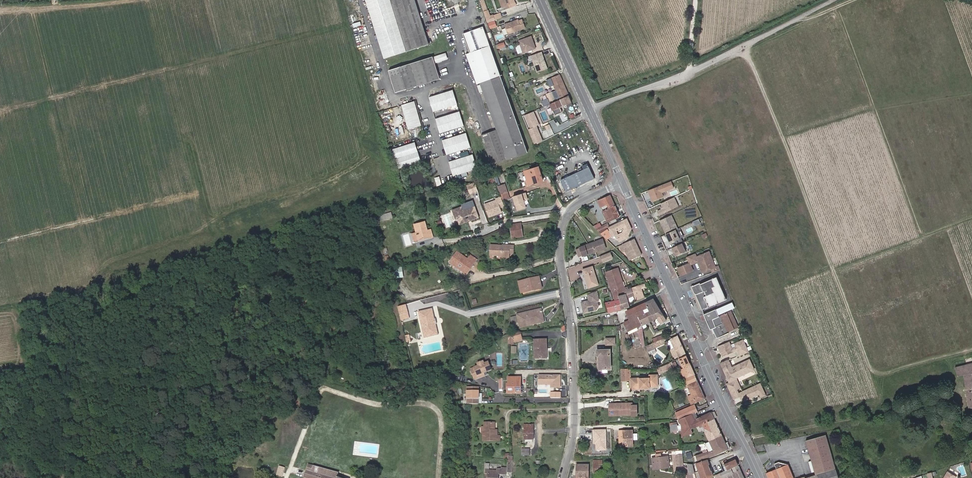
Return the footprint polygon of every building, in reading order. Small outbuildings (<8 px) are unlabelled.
[(415,0),(366,0),(385,58),(428,44),(415,0)] [(488,12),(484,0),(480,0),(479,0),(484,13),(488,12)] [(505,4),(506,9),(516,6),(514,0),(503,0),(505,4)] [(487,23),(495,20),(494,16),(491,17),(488,11),(488,12),(484,13),(487,23)] [(504,25),(508,34),(525,28),(522,20),(519,21),(518,20),(510,23),(508,23),(504,25)] [(527,152),(486,34),(484,30),(484,29),(482,28),(480,27),(479,28),(466,32),(465,33),(464,34),(464,35),(464,36),(470,53),(466,54),(476,84),(481,82),(498,129),(481,135),(492,164),(507,159),(527,152)] [(531,37),(518,41),(523,53),(535,49),(531,37)] [(531,56),(537,72),(547,69),(541,52),(531,56)] [(439,79),(434,63),(447,59),(445,53),(432,57),(388,71),(395,92),(439,79)] [(569,95),(559,74),(548,79),(551,86),(554,84),(557,91),(560,99),(569,95)] [(457,104),(452,90),(429,98),(433,112),(457,104)] [(556,101),(551,92),(546,94),(550,103),(556,101)] [(572,102),(569,95),(560,99),(557,100),(556,101),(550,103),(553,110),(555,115),(562,112),(560,107),(563,106),(572,102)] [(421,126),(414,102),(403,105),(404,111),(409,129),(421,126)] [(464,126),(459,112),(435,119),(440,133),(464,126)] [(538,125),(533,112),(526,114),(532,128),(535,126),(538,125)] [(541,142),(535,126),(532,128),(531,128),(528,129),(534,144),(537,143),(537,144),(541,142)] [(470,147),(466,133),(442,140),(446,155),(470,147)] [(393,149),(399,168),(421,161),(415,142),(393,149)] [(477,169),(473,154),(449,162),(453,176),(477,169)] [(543,180),(539,167),(524,171),(527,181),(528,185),(543,180)] [(566,192),(595,179),(589,167),(560,180),(566,192)] [(650,191),(654,201),(665,197),(663,193),(675,188),(673,182),(650,191)] [(477,191),(474,183),(467,186),(470,194),(477,191)] [(507,192),(504,184),(500,185),(497,186),(500,194),(507,192)] [(502,201),(509,198),(507,192),(500,194),(501,197),(502,201)] [(523,201),(527,200),(526,193),(513,196),(517,210),(525,208),(523,201)] [(602,212),(607,222),(619,217),(615,206),(610,195),(598,201),(600,207),(607,204),(609,208),(602,212)] [(499,208),(499,206),(504,205),(502,201),(501,197),(496,199),(496,200),(485,204),(489,217),(501,212),(499,208)] [(662,204),(666,213),(680,207),(675,198),(662,204)] [(471,220),(479,217),(475,206),(463,210),(462,206),(452,210),(454,216),(459,214),(460,218),(457,219),(459,225),(468,221),(468,220),(471,219),(471,220)] [(672,216),(661,221),(667,234),(676,230),(678,229),(672,216)] [(611,234),(612,235),(612,237),(614,236),(616,235),(617,237),(619,242),(627,238),(628,236),(626,231),(632,229),(626,218),(609,227),(608,227),(608,228),(609,230),(609,231),(611,234)] [(433,237),(431,230),(427,231),(424,222),(415,224),(419,240),(429,237),(429,238),(433,237)] [(608,227),(609,227),(607,223),(601,226),(596,229),(599,232),(608,227)] [(522,237),(520,224),(511,225),(510,226),(512,238),(522,237)] [(606,239),(612,235),(611,234),(607,229),(601,234),(606,239)] [(680,239),(676,230),(667,234),(666,234),(670,244),(680,239)] [(583,256),(605,248),(602,239),(579,247),(580,249),(582,254),(583,256)] [(629,260),(641,255),(634,239),(619,246),(622,252),(625,250),(629,260)] [(682,243),(672,248),(676,256),(686,252),(682,243)] [(513,254),(513,246),(509,246),(509,248),(503,248),(503,246),(490,245),(489,255),(502,256),(502,258),(509,259),(509,253),(513,254)] [(472,266),(477,260),(470,255),(468,258),(467,260),(463,257),(464,256),(457,251),(450,262),(463,272),(469,264),(472,266)] [(715,267),(709,252),(696,257),(695,254),(687,257),(689,263),(677,268),(680,276),(693,270),(690,265),(698,262),(702,273),(711,269),(713,272),(720,270),(718,266),(715,267)] [(603,262),(612,258),(610,253),(600,257),(603,262)] [(467,274),(472,266),(469,264),(463,272),(467,274)] [(598,285),(592,267),(583,269),(588,288),(598,285)] [(622,288),(620,282),(622,282),(618,268),(606,273),(615,299),(619,298),(617,294),(623,292),(623,291),(622,288)] [(726,299),(717,277),(700,284),(699,283),(691,286),(694,293),(695,294),(702,310),(726,299)] [(541,288),(539,278),(529,280),(529,282),(519,284),(521,293),(541,288)] [(644,296),(641,289),(646,287),(644,284),(640,285),(631,288),(634,296),(635,300),(644,296)] [(628,302),(627,299),(634,296),(631,288),(628,289),(624,290),(624,294),(618,295),(620,300),(618,300),(621,310),(630,307),(628,303),(628,302)] [(597,291),(588,294),(588,299),(590,298),(590,300),(589,301),(581,302),(583,312),(596,310),(598,306),(597,302),(599,300),(597,291)] [(646,312),(658,306),(653,299),(646,303),(626,312),(629,320),(624,322),(627,328),(641,321),(640,315),(646,312)] [(614,310),(614,311),(621,310),(618,300),(612,302),(605,303),(608,312),(614,310)] [(738,327),(730,311),(719,316),(718,314),(734,307),(732,303),(716,309),(703,314),(710,329),(712,328),(717,338),(728,333),(728,332),(738,327)] [(408,314),(405,305),(397,307),(400,316),(408,314)] [(658,306),(646,312),(650,321),(657,318),(661,323),(666,320),(658,306)] [(438,335),(436,325),(437,325),(435,318),(435,319),(432,308),(418,311),(424,338),(438,335)] [(544,322),(541,310),(517,315),(520,327),(544,322)] [(650,321),(646,312),(640,315),(641,321),(642,328),(646,326),(645,324),(650,321)] [(642,328),(641,321),(627,328),(629,333),(637,330),(639,337),(643,336),(642,328)] [(522,340),(520,332),(508,335),(508,344),(513,344),(514,342),(522,340)] [(653,343),(664,338),(665,338),(663,335),(652,340),(653,343)] [(686,355),(677,336),(670,339),(670,340),(674,348),(671,350),(670,350),(674,358),(678,356),(679,358),(686,355)] [(666,342),(664,338),(653,343),(652,343),(654,348),(666,342)] [(722,357),(737,350),(739,356),(748,352),(743,339),(734,343),(735,347),(732,348),(729,341),(718,346),(722,357)] [(547,359),(546,340),(534,340),(535,359),(547,359)] [(610,368),(610,350),(599,350),(597,350),(597,355),(599,355),(600,368),(610,368)] [(690,365),(686,355),(679,358),(683,369),(690,365)] [(736,378),(754,370),(749,359),(732,367),(728,359),(720,363),(729,382),(726,383),(733,400),(739,397),(742,402),(759,395),(760,397),(766,395),(760,383),(739,393),(737,389),(741,388),(737,379),(736,378)] [(483,373),(491,370),(488,362),(484,364),(483,362),(477,364),(478,366),(470,369),(474,379),(484,375),(483,373)] [(663,372),(672,368),(669,363),(661,367),(663,372)] [(955,367),(957,376),(963,375),(969,409),(971,408),(971,363),(955,367)] [(697,381),(690,365),(683,369),(681,370),(686,383),(683,384),(684,386),(687,385),(697,381)] [(756,369),(743,375),(745,378),(757,373),(756,369)] [(560,388),(560,375),(538,375),(539,384),(551,384),(553,384),(553,388),(560,388)] [(658,386),(657,375),(649,375),(649,377),(630,378),(631,389),(650,388),(650,386),(658,386)] [(520,393),(519,386),(520,386),(520,385),(521,377),(508,377),(508,384),(507,385),(507,393),(520,393)] [(705,399),(697,381),(687,385),(684,386),(685,388),(688,387),(692,395),(688,396),(691,403),(695,401),(695,403),(705,399)] [(478,404),(478,387),(467,387),(467,404),(478,404)] [(637,415),(637,405),(631,405),(631,403),(613,403),(613,407),(609,407),(609,416),(632,415),(637,415)] [(697,412),(694,405),(689,407),(687,408),(690,415),(695,413),(697,412)] [(690,415),(687,408),(676,413),(679,420),(690,415)] [(691,429),(697,427),(699,426),(714,419),(711,412),(697,418),(695,413),(690,415),(679,420),(681,425),(681,430),(681,437),(692,433),(691,429)] [(722,436),(714,419),(699,426),(700,428),(704,426),(706,430),(704,430),(709,441),(722,436)] [(681,430),(681,425),(677,425),(676,422),(670,423),(671,431),(674,431),(677,430),(679,430),(681,430)] [(497,436),(497,432),(494,432),(494,430),(494,423),(484,423),(484,427),(482,427),(482,433),(483,433),(483,440),(499,440),(499,436),(497,436)] [(533,440),(533,425),(524,425),(524,440),(526,440),(526,442),(532,442),(532,439),(533,440)] [(633,446),(632,430),(623,430),(623,446),(633,446)] [(835,469),(825,435),(806,440),(811,461),(815,472),(815,475),(835,469)] [(722,436),(709,441),(713,450),(714,450),(716,449),(716,447),(725,443),(722,436)] [(703,453),(695,455),(697,461),(715,455),(728,449),(728,448),(730,447),(727,442),(725,443),(716,447),(716,449),(714,450),(713,450),(707,452),(707,451),(703,453)] [(669,467),(667,456),(661,457),(652,458),(653,468),(660,467),(661,468),(669,467)] [(696,463),(701,477),(705,477),(712,475),(711,473),(711,471),(712,470),(709,463),(708,463),(708,461),(707,459),(696,463)] [(716,477),(722,477),(725,477),(740,470),(736,459),(724,464),(727,469),(725,470),(715,474),(716,477)] [(598,472),(598,465),(600,465),(602,464),(603,460),(593,460),(593,473),(598,473),(598,472)] [(787,464),(778,462),(774,464),(776,469),(766,473),(768,477),(793,477),(787,464)] [(498,475),(506,475),(506,468),(501,468),(501,469),(497,468),(497,470),(489,470),(489,464),(485,463),(485,475),(487,476),(487,477),(498,477),(498,475)] [(277,475),(284,476),(286,466),(279,465),(277,475)] [(335,476),(336,473),(313,466),(308,465),(304,477),(307,477),(339,477),(335,476)] [(588,465),(576,465),(576,477),(588,477),(588,465)] [(835,469),(815,475),(806,477),(838,477),(835,469)] [(740,470),(725,477),(744,477),(740,470)]
